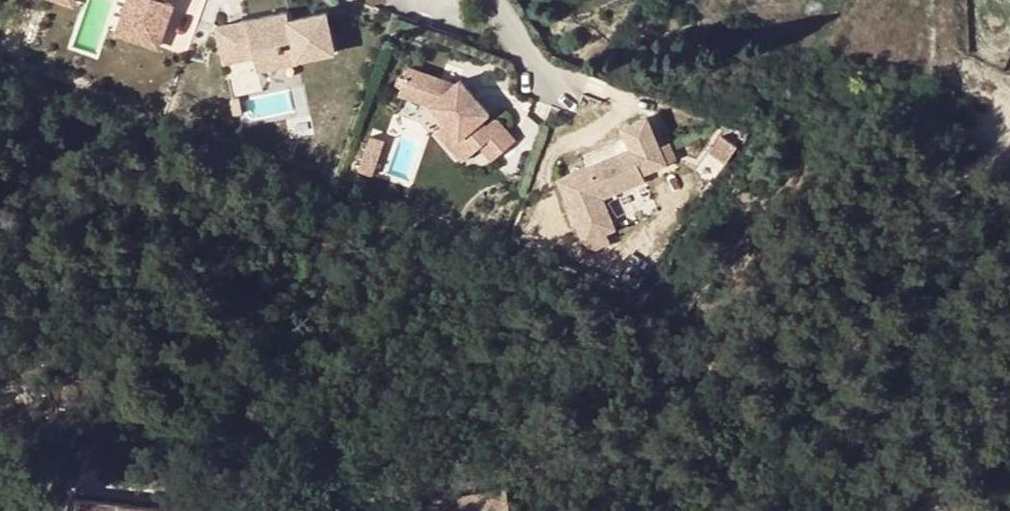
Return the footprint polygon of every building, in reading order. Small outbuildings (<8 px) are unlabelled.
[(172,3),(163,0),(128,0),(116,30),(155,45),(172,3)] [(293,48),(295,61),(333,52),(324,13),(287,21),(285,13),(245,22),(215,28),(223,64),(252,58),(278,52),(277,44),(291,41),(293,48)] [(256,72),(296,63),(295,61),(293,48),(278,52),(252,58),(256,72)] [(410,60),(399,86),(430,99),(443,116),(433,124),(458,157),(476,144),(487,158),(511,140),(492,116),(483,123),(478,117),(488,110),(461,75),(456,79),(410,60)] [(641,180),(665,170),(645,121),(621,131),(627,148),(630,155),(591,170),(561,182),(586,244),(616,232),(604,201),(643,185),(641,180)] [(360,175),(374,180),(387,144),(373,139),(360,175)] [(591,170),(630,155),(627,148),(589,163),(591,170)] [(463,510),(511,510),(506,486),(460,494),(463,510)] [(69,496),(68,510),(212,510),(69,496)]
